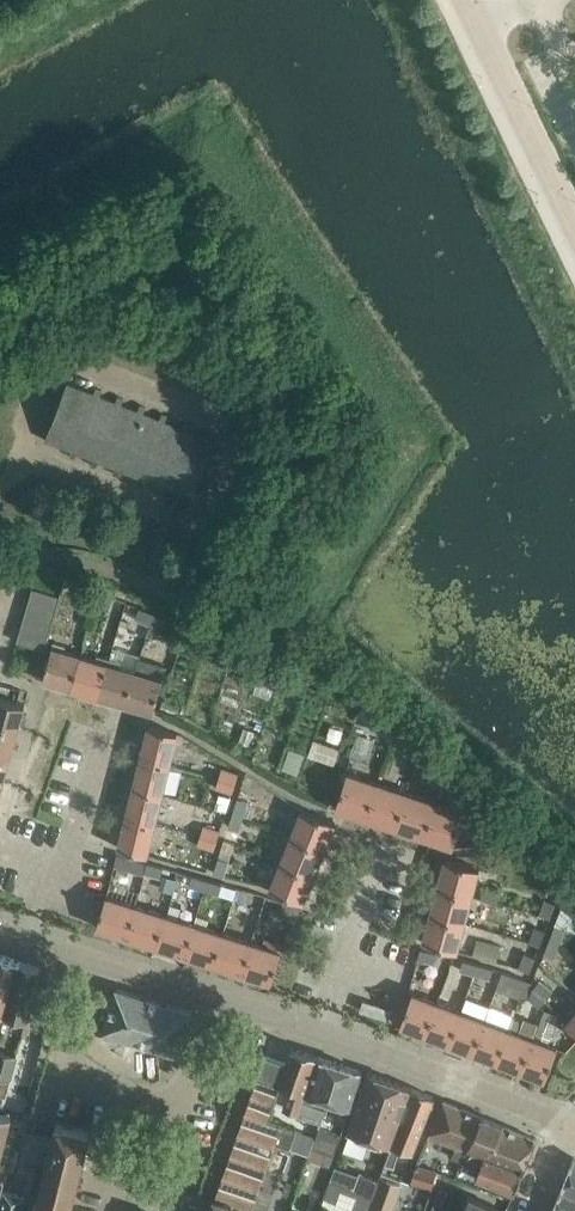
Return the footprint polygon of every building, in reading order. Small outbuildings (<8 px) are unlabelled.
[(114,472),(120,474),(122,469),(139,475),(137,481),(142,483),(144,478),(161,484),(158,489),(164,492),(166,486),(193,497),(215,439),(189,429),(191,423),(185,421),(183,427),(167,420),(169,415),(163,413),(161,418),(145,412),(147,406),(141,404),(139,409),(123,403),(125,397),(119,396),(117,401),(101,394),(103,389),(97,387),(95,392),(68,382),(46,439),(73,450),(71,455),(76,457),(78,452),(95,458),(93,464),(98,466),(100,461),(117,467),(114,472)] [(82,595),(95,600),(100,590),(86,584),(82,595)] [(61,595),(34,587),(30,600),(57,609),(61,595)] [(100,590),(95,600),(109,606),(113,595),(100,590)] [(30,600),(26,614),(53,622),(57,609),(30,600)] [(137,617),(153,623),(157,614),(141,607),(137,617)] [(26,614),(22,627),(49,635),(53,622),(26,614)] [(22,627),(18,641),(45,649),(49,635),(22,627)] [(44,679),(71,687),(81,653),(66,648),(67,644),(55,641),(44,679)] [(71,687),(99,695),(110,657),(98,653),(97,657),(81,653),(71,687)] [(99,695),(126,703),(136,669),(121,664),(122,660),(110,657),(99,695)] [(136,669),(126,703),(154,711),(167,665),(140,657),(136,669)] [(18,730),(26,704),(0,696),(0,725),(18,730)] [(366,720),(390,738),(397,730),(372,711),(366,720)] [(11,757),(18,730),(0,725),(0,753),(11,757)] [(150,725),(142,755),(171,763),(179,732),(150,725)] [(245,729),(241,739),(252,743),(256,732),(245,729)] [(391,747),(400,756),(411,742),(398,731),(391,740),(391,747)] [(3,783),(11,757),(0,753),(0,782),(3,783)] [(142,755),(135,786),(163,793),(171,763),(142,755)] [(441,784),(442,780),(450,772),(439,762),(432,770),(428,780),(441,784)] [(223,767),(220,777),(236,782),(239,772),(223,767)] [(337,807),(366,817),(378,781),(349,771),(337,807)] [(450,772),(442,780),(453,790),(461,781),(450,772)] [(236,782),(220,777),(217,787),(233,792),(236,782)] [(366,817),(395,827),(407,791),(378,781),(366,817)] [(135,786),(127,816),(156,823),(163,793),(135,786)] [(395,827),(425,837),(437,801),(407,791),(395,827)] [(216,807),(227,811),(232,796),(220,793),(216,807)] [(239,796),(233,815),(243,819),(249,799),(239,796)] [(437,801),(425,837),(454,847),(466,810),(437,801)] [(301,808),(291,834),(325,848),(336,822),(301,808)] [(233,815),(225,838),(236,842),(244,844),(247,835),(238,832),(243,819),(233,815)] [(156,823),(127,816),(119,847),(148,854),(156,823)] [(205,824),(202,834),(218,839),(221,829),(205,824)] [(218,839),(202,834),(198,844),(215,849),(218,839)] [(291,834),(280,860),(315,874),(325,848),(291,834)] [(236,842),(225,838),(214,872),(225,876),(236,842)] [(146,872),(149,861),(118,852),(113,874),(124,877),(126,868),(146,874),(146,872)] [(446,858),(439,886),(475,895),(482,868),(446,858)] [(315,874),(280,860),(269,887),(304,901),(315,874)] [(164,866),(149,861),(146,872),(161,876),(164,866)] [(190,885),(205,889),(208,878),(193,873),(190,885)] [(205,889),(235,898),(239,887),(208,878),(205,889)] [(439,886),(431,913),(468,923),(475,895),(439,886)] [(481,898),(484,898),(496,902),(500,890),(485,886),(481,898)] [(239,887),(235,898),(233,905),(246,909),(248,904),(252,905),(252,902),(265,906),(268,895),(239,887)] [(98,926),(127,936),(137,904),(108,895),(98,926)] [(541,913),(551,917),(556,902),(546,898),(541,913)] [(302,906),(284,900),(279,914),(297,920),(302,906)] [(127,936),(156,945),(166,913),(137,904),(127,936)] [(156,945),(185,954),(195,923),(166,913),(156,945)] [(468,923),(431,913),(424,941),(460,950),(468,923)] [(185,954),(214,963),(224,932),(207,927),(210,918),(198,914),(195,923),(185,954)] [(214,963),(243,972),(253,941),(249,940),(252,930),(227,921),(224,932),(214,963)] [(556,923),(550,938),(561,942),(567,927),(556,923)] [(536,925),(530,940),(541,944),(547,928),(536,925)] [(253,941),(243,972),(272,982),(282,951),(284,943),(266,936),(263,944),(253,941)] [(474,952),(498,958),(501,944),(478,937),(474,952)] [(561,942),(550,938),(545,953),(556,957),(561,942)] [(419,958),(434,962),(437,952),(422,948),(419,958)] [(520,966),(531,970),(536,955),(525,951),(520,966)] [(21,960),(0,953),(0,1028),(3,1029),(7,1012),(8,1008),(21,960)] [(476,973),(479,962),(455,956),(442,992),(450,995),(459,971),(455,969),(457,964),(462,966),(461,969),(476,973)] [(42,966),(21,960),(8,1008),(7,1012),(28,1017),(42,966)] [(495,967),(479,962),(476,973),(492,978),(495,967)] [(511,981),(509,989),(522,993),(526,979),(504,971),(501,978),(511,981)] [(541,978),(533,986),(547,997),(554,989),(541,978)] [(547,997),(533,986),(530,997),(540,1006),(547,997)] [(105,1030),(180,1053),(193,1011),(118,988),(105,1030)] [(401,1025),(425,1034),(438,1000),(414,991),(401,1025)] [(425,1034),(449,1043),(462,1009),(438,1000),(425,1034)] [(449,1043),(473,1052),(486,1019),(462,1009),(449,1043)] [(545,1010),(540,1023),(553,1028),(558,1014),(545,1010)] [(497,1061),(521,1070),(534,1037),(519,1031),(524,1020),(515,1016),(510,1028),(497,1061)] [(473,1052),(497,1061),(510,1028),(486,1019),(473,1052)] [(534,1037),(521,1070),(546,1080),(558,1047),(567,1051),(567,1023),(559,1031),(555,1037),(559,1041),(555,1045),(534,1037)] [(243,1207),(252,1210),(276,1142),(291,1148),(297,1129),(268,1120),(276,1098),(279,1099),(295,1047),(271,1039),(258,1077),(215,1198),(211,1210),(242,1210),(243,1207)] [(295,1047),(279,1099),(285,1101),(284,1106),(299,1110),(297,1114),(321,1122),(325,1109),(303,1102),(306,1092),(307,1093),(318,1055),(295,1047)] [(13,1079),(19,1055),(0,1050),(0,1075),(13,1079)] [(363,1070),(318,1055),(307,1093),(351,1107),(363,1070)] [(375,1136),(393,1142),(413,1087),(369,1072),(361,1095),(350,1127),(364,1131),(363,1136),(374,1139),(375,1136)] [(6,1091),(8,1082),(0,1081),(0,1095),(6,1091)] [(413,1087),(393,1142),(386,1162),(395,1166),(397,1158),(403,1144),(414,1149),(435,1095),(413,1087)] [(457,1145),(454,1153),(459,1155),(462,1147),(471,1150),(483,1115),(444,1099),(430,1135),(457,1145)] [(20,1127),(35,1131),(39,1114),(25,1111),(20,1127)] [(504,1124),(483,1115),(471,1150),(525,1167),(536,1138),(504,1124)] [(0,1119),(0,1157),(9,1121),(0,1119)] [(58,1122),(36,1210),(71,1210),(91,1130),(58,1122)] [(306,1132),(316,1136),(320,1125),(309,1122),(306,1132)] [(314,1146),(335,1153),(342,1135),(321,1127),(314,1146)] [(459,1155),(454,1153),(453,1156),(481,1166),(478,1176),(493,1184),(515,1193),(525,1167),(471,1150),(462,1147),(459,1155)] [(554,1208),(562,1210),(574,1210),(574,1156),(573,1160),(554,1208)] [(412,1182),(432,1188),(438,1167),(418,1161),(412,1182)] [(23,1188),(39,1192),(44,1170),(29,1166),(23,1188)] [(360,1171),(354,1188),(374,1194),(380,1178),(360,1171)] [(381,1175),(380,1178),(374,1194),(368,1210),(390,1210),(403,1183),(381,1175)] [(354,1188),(332,1180),(328,1191),(321,1207),(331,1210),(368,1210),(374,1194),(354,1188)] [(441,1188),(433,1207),(441,1210),(449,1192),(441,1188)] [(26,1194),(9,1190),(4,1210),(22,1210),(26,1194)] [(470,1196),(464,1210),(507,1210),(470,1196)]
